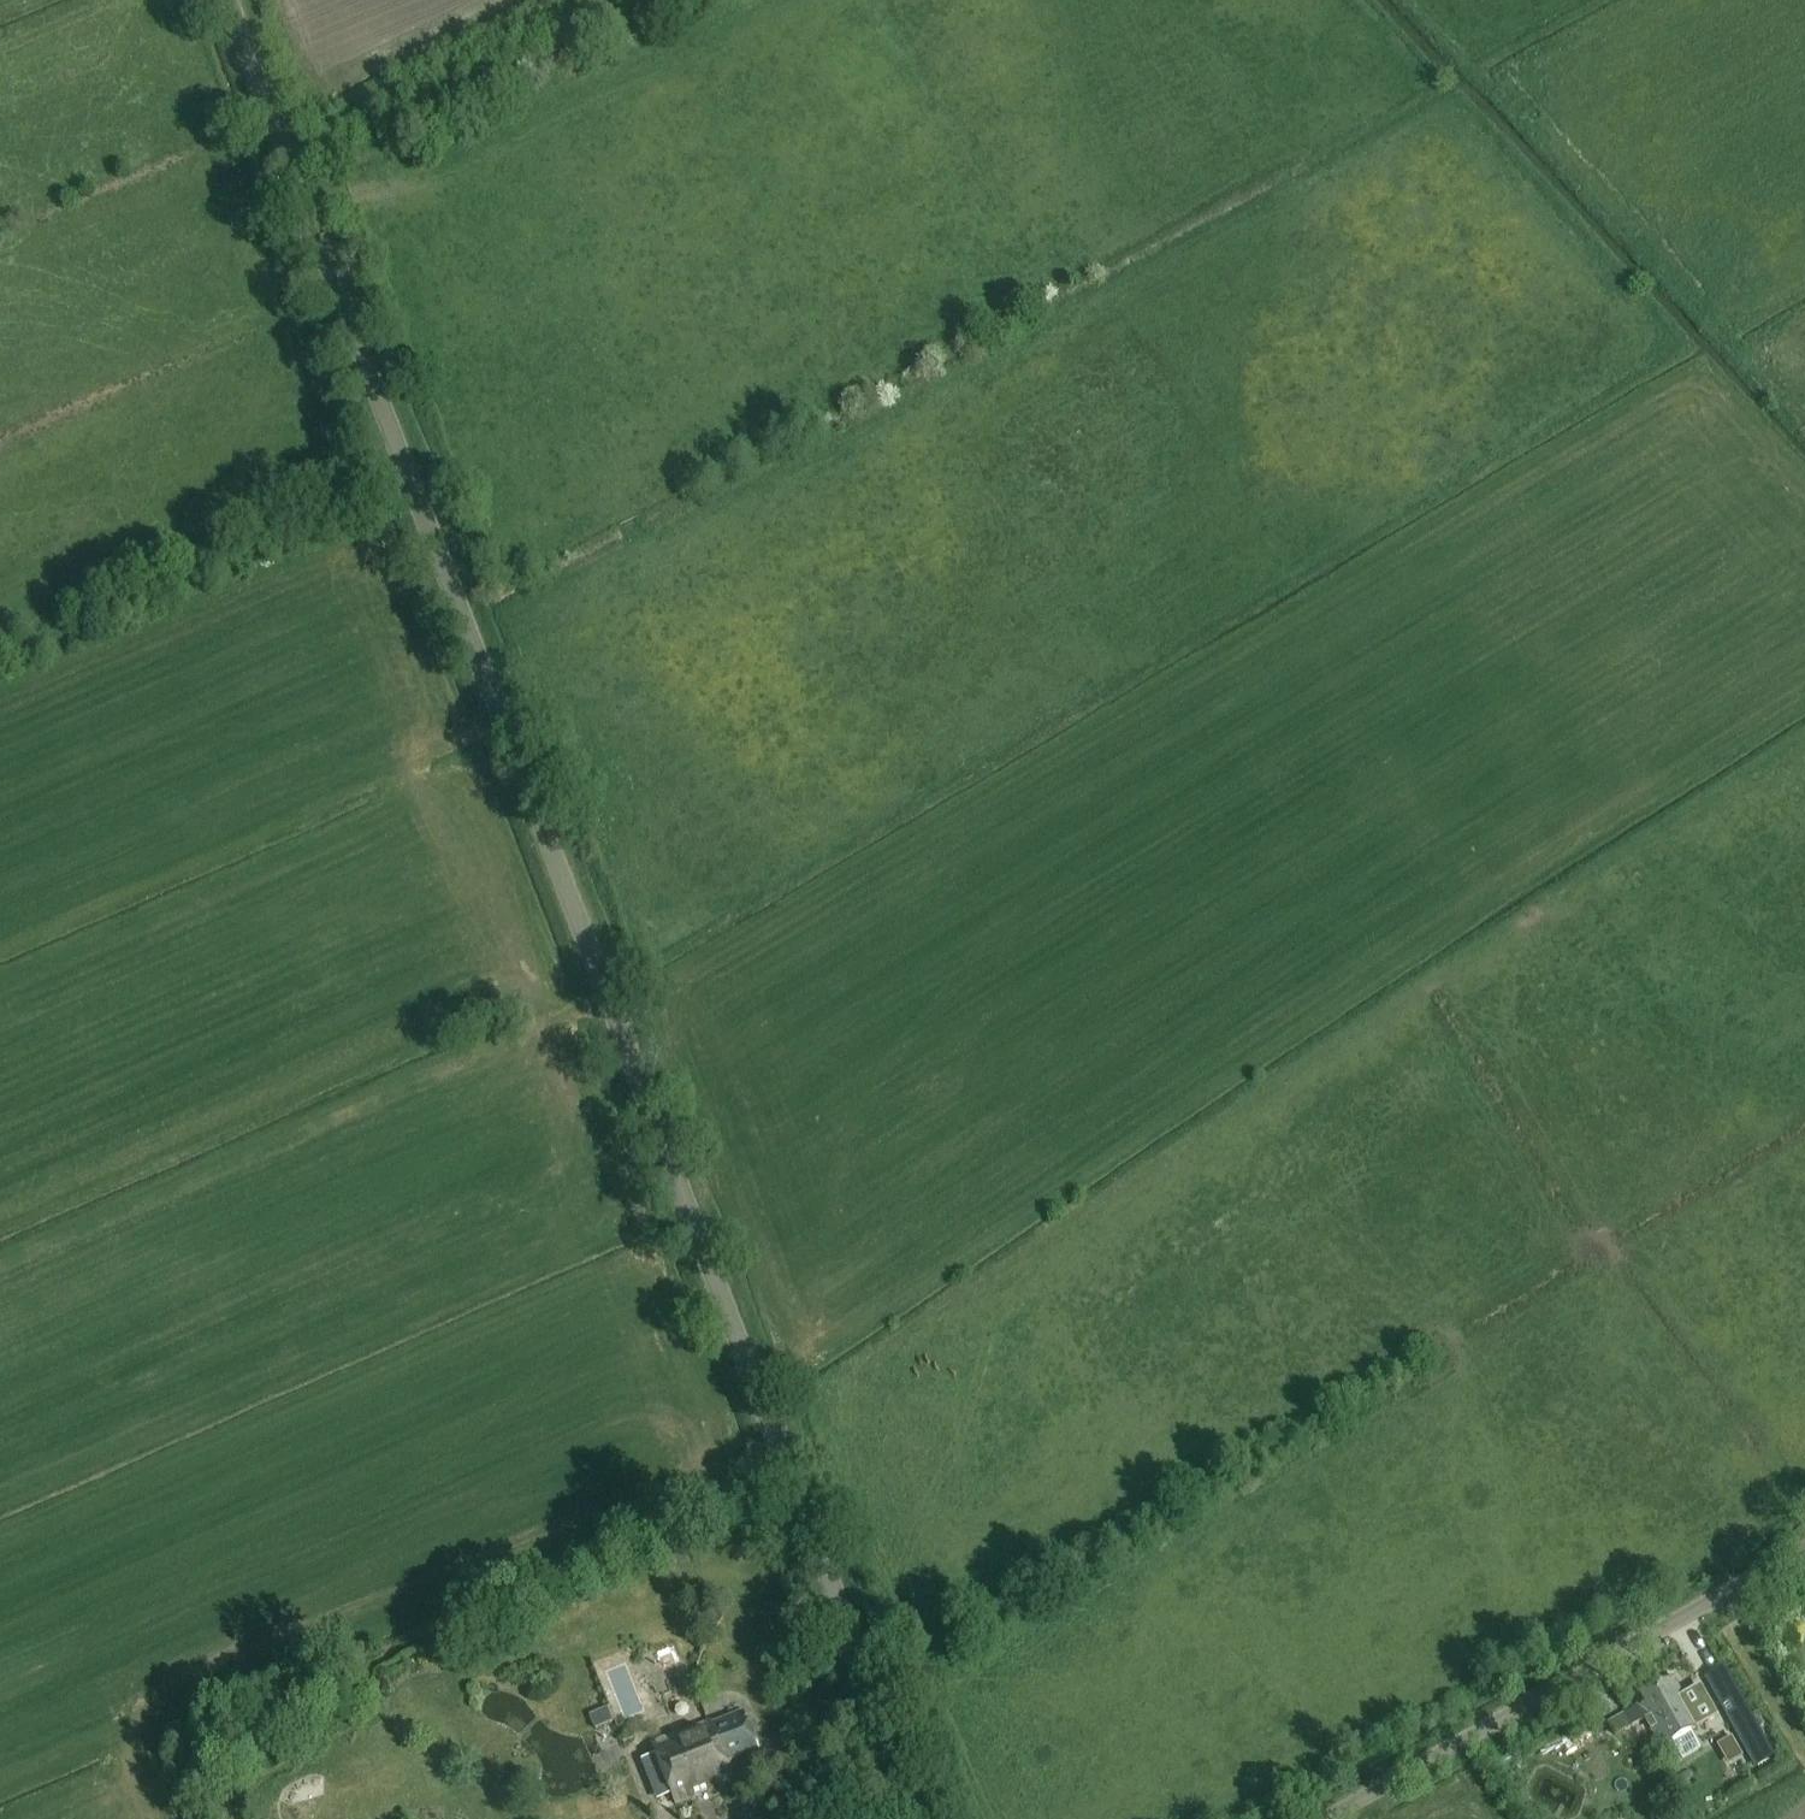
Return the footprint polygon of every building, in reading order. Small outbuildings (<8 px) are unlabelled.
[(1701,1748),(1691,1732),(1699,1727),(1715,1718),(1709,1706),(1701,1710),(1690,1692),(1682,1696),(1671,1678),(1641,1695),(1645,1703),(1625,1714),(1632,1727),(1645,1720),(1661,1749),(1674,1741),(1683,1758),(1701,1748)] [(1723,1705),(1758,1768),(1775,1758),(1740,1695),(1723,1705)] [(609,1709),(590,1716),(596,1731),(615,1723),(609,1709)] [(654,1747),(658,1758),(642,1764),(658,1805),(673,1799),(676,1806),(734,1784),(727,1765),(760,1752),(746,1714),(713,1727),(712,1725),(654,1747)] [(1731,1738),(1717,1746),(1729,1766),(1743,1758),(1731,1738)]
